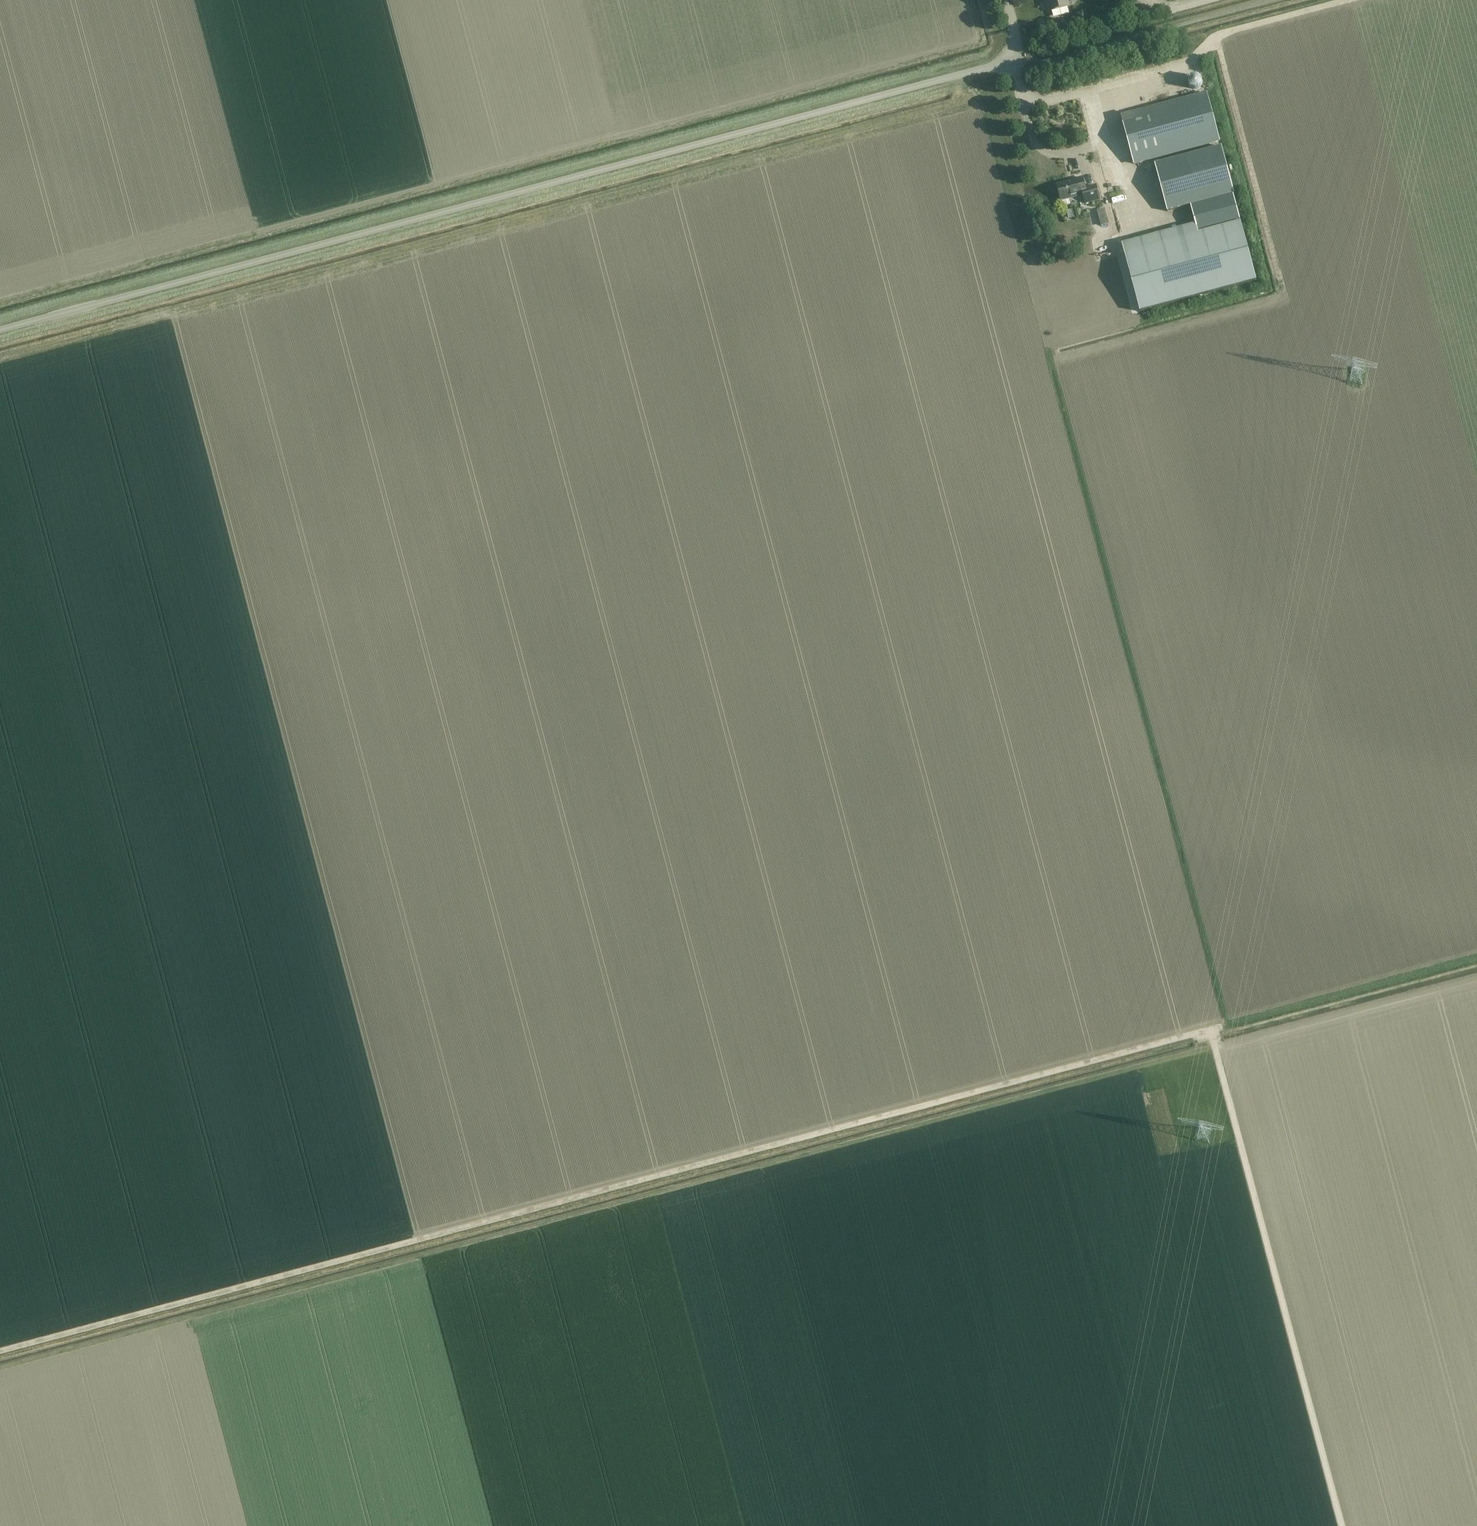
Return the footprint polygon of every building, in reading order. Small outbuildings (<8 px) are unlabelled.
[(1051,9),(1068,5),(1067,1),(1068,1),(1068,0),(1048,0),(1051,9)] [(1128,13),(1130,10),(1141,17),(1145,11),(1128,2),(1125,7),(1126,8),(1124,11),(1128,13)] [(1197,76),(1194,76),(1192,77),(1189,79),(1189,83),(1190,86),(1192,89),(1196,90),(1199,89),(1202,86),(1203,83),(1202,80),(1201,78),(1197,76)] [(1122,116),(1135,164),(1219,141),(1207,94),(1122,116)] [(1221,146),(1155,164),(1167,211),(1191,205),(1233,194),(1221,146)] [(1043,159),(1027,166),(1033,179),(1049,172),(1043,159)] [(1084,195),(1086,203),(1100,199),(1096,186),(1086,188),(1083,178),(1058,184),(1062,201),(1084,195)] [(1233,194),(1191,205),(1199,234),(1241,222),(1233,194)] [(1199,234),(1125,253),(1141,312),(1257,281),(1241,222),(1199,234)]
